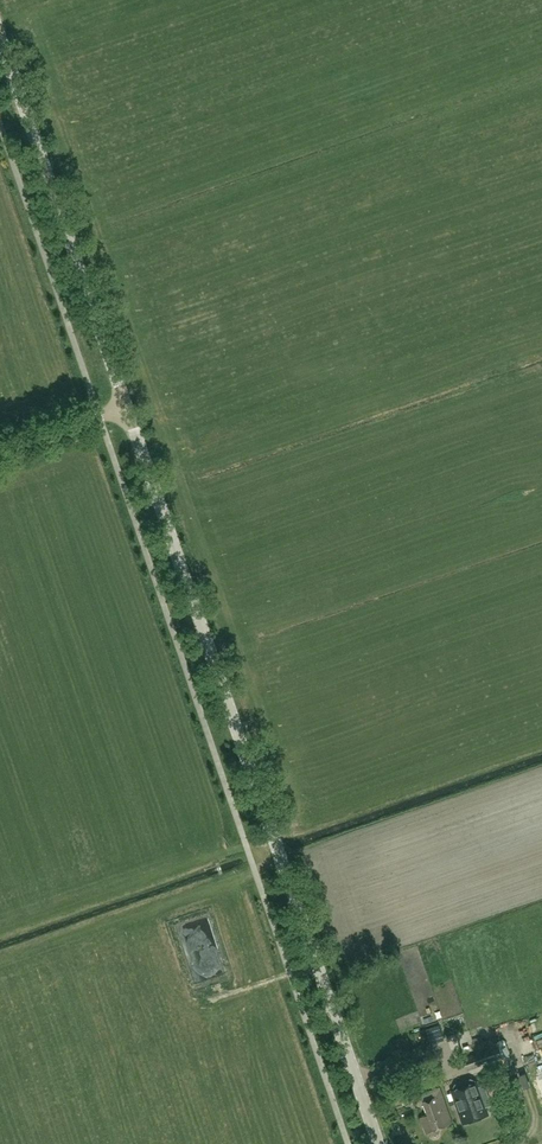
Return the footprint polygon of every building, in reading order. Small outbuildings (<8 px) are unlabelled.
[(463,1058),(468,1071),(493,1062),(495,1069),(512,1062),(504,1041),(498,1043),(495,1037),(472,1045),(475,1054),(463,1058)] [(402,1048),(393,1051),(395,1057),(404,1054),(402,1048)] [(428,1060),(421,1062),(426,1074),(432,1072),(428,1060)] [(522,1092),(518,1078),(510,1081),(514,1094),(522,1092)] [(492,1104),(489,1094),(485,1084),(479,1086),(477,1082),(476,1082),(475,1081),(471,1079),(463,1082),(461,1085),(455,1087),(454,1088),(454,1090),(452,1090),(463,1120),(464,1119),(465,1122),(487,1115),(486,1113),(488,1112),(486,1107),(492,1104)] [(439,1127),(451,1123),(439,1088),(421,1094),(428,1115),(421,1118),(426,1134),(430,1136),(438,1133),(440,1129),(439,1127)]
